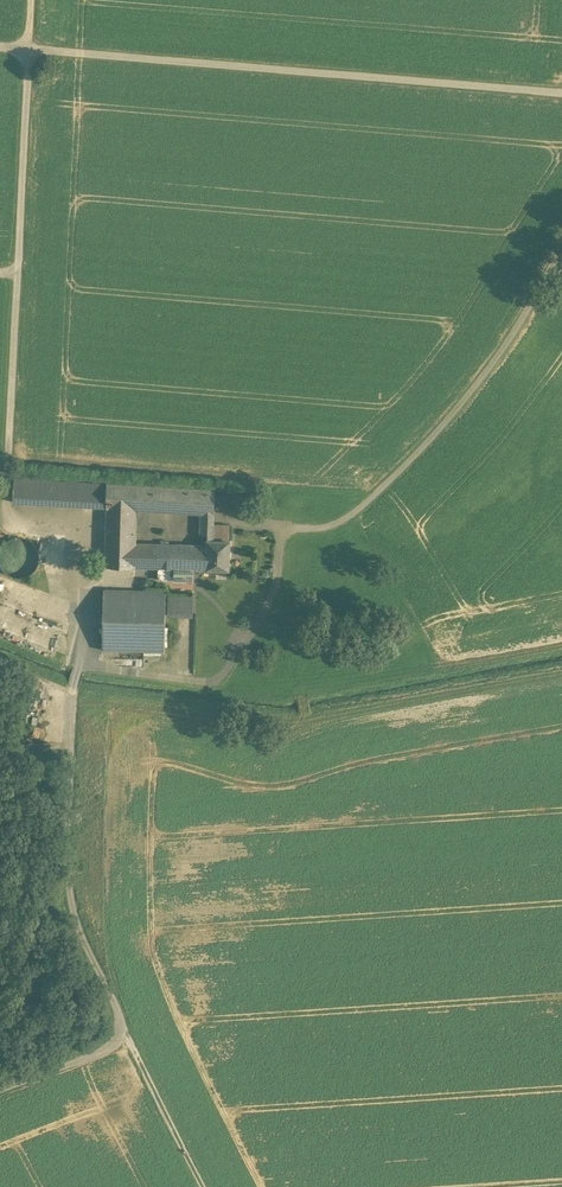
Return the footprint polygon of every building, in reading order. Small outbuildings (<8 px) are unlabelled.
[(107,508),(108,483),(16,478),(15,502),(107,508)] [(108,483),(107,508),(137,510),(201,513),(215,514),(216,490),(108,483)] [(136,568),(137,543),(137,510),(107,508),(105,566),(136,568)] [(215,524),(215,514),(201,513),(200,534),(208,534),(208,540),(229,541),(230,524),(215,524)] [(6,575),(31,574),(30,565),(36,565),(34,538),(4,539),(6,575)] [(207,568),(208,545),(169,544),(168,541),(161,540),(161,544),(137,543),(136,568),(159,568),(194,568),(207,568)] [(229,541),(208,540),(208,545),(207,568),(229,569),(230,541),(229,541)] [(194,580),(194,568),(159,568),(159,580),(194,580)] [(105,591),(104,650),(165,651),(166,593),(105,591)] [(193,602),(169,601),(169,615),(192,616),(193,602)]
